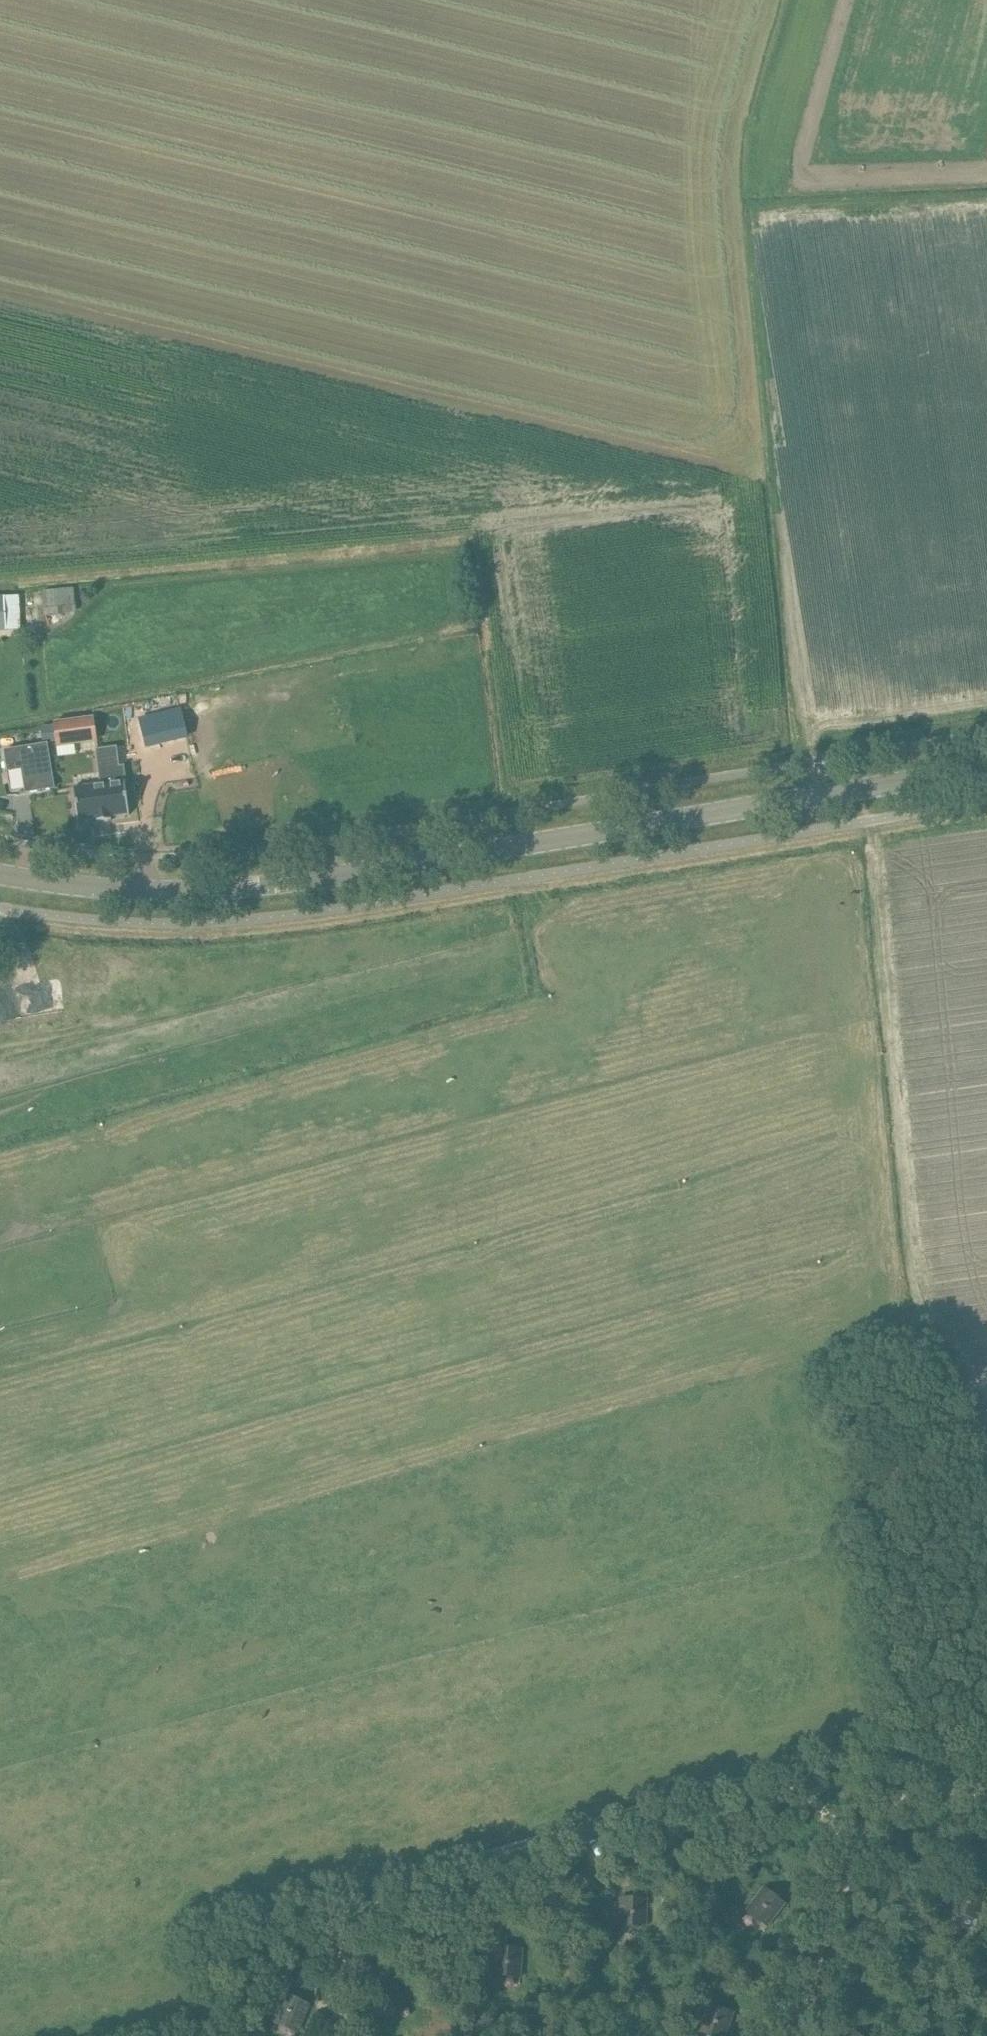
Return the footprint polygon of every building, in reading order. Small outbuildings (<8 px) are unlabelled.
[(76,612),(74,587),(42,590),(45,615),(76,612)] [(181,711),(139,721),(145,748),(187,738),(181,711)] [(94,716),(54,722),(54,724),(56,741),(57,744),(97,739),(94,716)] [(54,724),(43,726),(46,743),(56,741),(54,724)] [(47,744),(5,751),(9,771),(22,768),(26,792),(54,788),(47,744)] [(102,784),(74,787),(78,822),(79,822),(79,820),(96,818),(97,822),(112,820),(111,816),(128,814),(128,815),(130,815),(123,767),(100,770),(102,784)] [(785,1904),(763,1888),(747,1909),(769,1926),(785,1904)] [(648,1899),(620,1898),(620,1925),(647,1926),(648,1899)] [(523,1950),(496,1947),(494,1975),(521,1977),(523,1950)] [(284,1995),(274,2019),(299,2029),(309,2005),(284,1995)] [(708,2005),(700,2031),(716,2035),(727,2035),(734,2013),(708,2005)]
